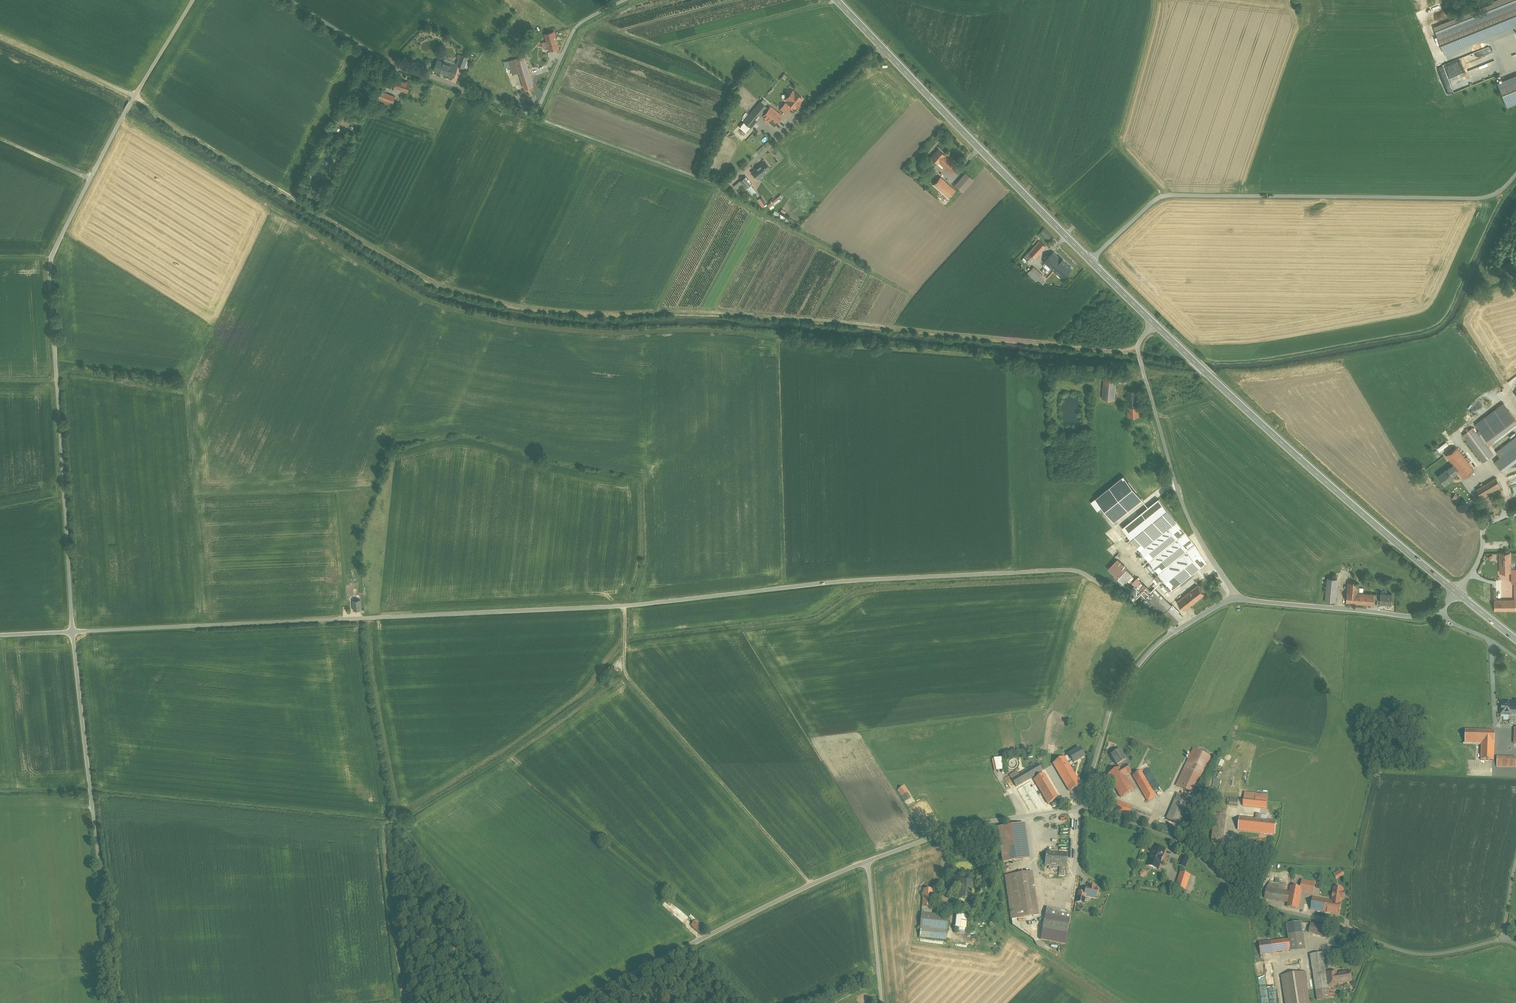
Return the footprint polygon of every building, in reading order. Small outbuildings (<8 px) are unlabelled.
[(1507,21),(1511,30),(1515,28),(1515,18),(1507,21)] [(509,23),(492,44),(496,47),(514,26),(509,23)] [(554,32),(545,34),(549,50),(559,48),(554,32)] [(468,57),(461,55),(458,65),(464,68),(468,57)] [(524,56),(509,60),(513,74),(520,72),(525,89),(534,86),(524,56)] [(457,67),(438,60),(434,70),(454,77),(457,67)] [(546,80),(540,77),(538,84),(544,86),(546,80)] [(411,83),(398,78),(394,88),(407,93),(411,83)] [(396,97),(382,91),(378,102),(392,108),(396,97)] [(794,92),(793,91),(789,95),(791,97),(787,101),(789,102),(787,104),(785,103),(783,106),(788,110),(790,107),(791,105),(795,108),(797,105),(798,105),(797,104),(800,102),(801,102),(800,101),(802,98),(795,92),(794,92)] [(761,102),(744,122),(751,128),(765,111),(766,112),(769,109),(761,102)] [(782,116),(771,106),(769,109),(766,112),(763,116),(774,126),(782,116)] [(751,128),(744,122),(740,127),(747,132),(751,128)] [(945,155),(939,149),(931,158),(938,164),(939,162),(945,156),(945,155)] [(958,167),(945,156),(939,162),(952,174),(958,167)] [(765,161),(752,172),(758,180),(771,168),(765,161)] [(966,173),(955,185),(963,191),(973,180),(966,173)] [(752,183),(746,176),(740,181),(747,188),(750,185),(752,183)] [(955,190),(940,177),(934,184),(942,192),(949,197),(955,190)] [(942,192),(934,184),(930,188),(939,195),(942,192)] [(756,191),(750,185),(747,188),(752,195),(756,191)] [(756,200),(761,207),(766,204),(761,196),(756,200)] [(776,197),(765,204),(768,208),(779,201),(776,197)] [(1047,241),(1050,236),(1042,229),(1038,234),(1047,241)] [(1039,240),(1024,258),(1030,263),(1045,246),(1039,240)] [(1065,264),(1053,253),(1054,253),(1053,252),(1045,261),(1063,277),(1071,268),(1066,263),(1065,264)] [(1043,275),(1034,267),(1029,272),(1038,280),(1043,275)] [(1117,375),(1105,374),(1103,399),(1115,399),(1117,375)] [(1139,389),(1127,390),(1128,406),(1140,405),(1139,389)] [(1489,440),(1515,421),(1515,417),(1505,403),(1476,424),(1489,440)] [(1128,406),(1128,417),(1141,416),(1140,405),(1128,406)] [(1493,455),(1473,427),(1463,435),(1483,462),(1493,455)] [(1497,452),(1501,458),(1515,446),(1515,438),(1497,452)] [(1495,462),(1500,469),(1515,457),(1515,446),(1501,458),(1495,462)] [(1474,469),(1457,447),(1446,455),(1454,464),(1454,465),(1458,470),(1463,477),(1474,469)] [(1454,464),(1447,469),(1438,476),(1445,484),(1444,483),(1453,477),(1453,478),(1454,478),(1451,474),(1458,470),(1454,465),(1454,464)] [(1141,498),(1122,474),(1088,501),(1095,510),(1099,507),(1110,522),(1141,498)] [(1496,477),(1477,489),(1482,498),(1501,486),(1496,477)] [(1159,499),(1123,528),(1141,550),(1140,550),(1172,589),(1206,562),(1196,545),(1159,499)] [(1510,552),(1500,552),(1500,553),(1500,557),(1500,572),(1501,572),(1501,571),(1507,571),(1507,572),(1511,572),(1510,552)] [(1128,568),(1118,558),(1108,568),(1115,575),(1114,576),(1117,578),(1118,578),(1124,584),(1133,574),(1127,568),(1128,568)] [(1337,578),(1328,578),(1326,600),(1335,601),(1337,578)] [(1359,583),(1348,582),(1347,592),(1346,602),(1347,602),(1349,602),(1350,602),(1352,602),(1352,603),(1354,603),(1355,603),(1357,603),(1359,603),(1360,603),(1361,593),(1358,593),(1359,583)] [(1197,585),(1177,601),(1184,610),(1205,594),(1197,585)] [(1155,589),(1146,598),(1144,595),(1142,597),(1141,598),(1149,606),(1161,613),(1163,611),(1169,617),(1177,623),(1183,616),(1179,612),(1180,612),(1173,605),(1172,605),(1155,589)] [(354,611),(362,611),(364,607),(362,593),(354,600),(354,611)] [(1374,594),(1361,593),(1360,603),(1374,604),(1374,599),(1374,594)] [(1392,594),(1381,593),(1381,594),(1381,599),(1380,602),(1392,603),(1392,594)] [(1515,600),(1494,600),(1494,610),(1515,610),(1515,600)] [(1501,702),(1501,715),(1515,716),(1515,703),(1501,702)] [(1495,731),(1466,730),(1465,744),(1481,744),(1481,760),(1494,761),(1495,731)] [(1080,748),(1068,755),(1069,756),(1065,758),(1069,766),(1073,763),(1073,764),(1085,757),(1080,748)] [(1467,749),(1458,749),(1458,769),(1467,769),(1467,749)] [(1120,750),(1111,756),(1112,755),(1116,761),(1115,762),(1117,766),(1118,766),(1119,768),(1125,765),(1124,762),(1126,761),(1120,750)] [(1194,750),(1177,787),(1196,795),(1213,758),(1194,750)] [(1065,758),(1064,757),(1053,764),(1070,792),(1081,785),(1069,766),(1065,758)] [(992,771),(1000,770),(1000,758),(991,758),(992,771)] [(1012,780),(1016,787),(1042,772),(1038,764),(1019,776),(1012,780)] [(1119,769),(1108,775),(1121,798),(1133,791),(1125,776),(1131,773),(1126,765),(1125,765),(1119,768),(1119,769)] [(1156,797),(1141,771),(1133,776),(1148,802),(1156,797)] [(1044,774),(1034,780),(1048,804),(1058,799),(1044,774)] [(896,789),(902,802),(909,798),(903,786),(896,789)] [(1194,801),(1178,794),(1167,819),(1183,826),(1194,801)] [(1256,800),(1244,799),(1243,807),(1267,809),(1268,796),(1256,795),(1256,800)] [(1132,808),(1113,800),(1109,810),(1129,817),(1132,808)] [(1152,814),(1132,807),(1132,808),(1129,817),(1128,817),(1148,825),(1152,814)] [(1226,817),(1215,815),(1212,847),(1223,848),(1226,816),(1226,817)] [(1261,821),(1240,818),(1239,831),(1260,834),(1261,821)] [(1276,822),(1261,821),(1260,834),(1275,835),(1276,822)] [(1018,825),(998,828),(1003,863),(1023,860),(1018,825)] [(1165,850),(1155,847),(1152,855),(1153,855),(1151,860),(1150,860),(1148,866),(1158,870),(1158,869),(1160,864),(1163,856),(1165,850),(1165,851),(1165,850)] [(1067,854),(1046,853),(1045,865),(1066,866),(1067,854)] [(1340,870),(1333,874),(1337,880),(1344,875),(1340,870)] [(1032,873),(1005,877),(1011,919),(1038,915),(1034,885),(1032,873)] [(1191,876),(1181,873),(1176,888),(1186,891),(1191,876)] [(1191,876),(1186,891),(1191,893),(1196,877),(1191,876)] [(973,882),(961,880),(959,898),(970,899),(973,882)] [(1315,883),(1303,881),(1302,888),(1302,889),(1301,892),(1313,894),(1315,883)] [(1286,885),(1269,883),(1267,889),(1270,889),(1285,892),(1286,885)] [(1302,888),(1291,886),(1290,893),(1288,903),(1287,907),(1298,909),(1301,892),(1302,889),(1302,888)] [(1095,888),(1090,887),(1089,888),(1086,888),(1085,894),(1085,896),(1096,898),(1097,890),(1094,889),(1095,888)] [(1343,890),(1334,888),(1332,902),(1333,902),(1341,903),(1341,899),(1343,899),(1344,893),(1342,893),(1343,890)] [(933,890),(924,889),(922,907),(931,908),(933,890)] [(1285,892),(1270,889),(1268,899),(1283,902),(1285,892)] [(1083,893),(1079,892),(1077,902),(1084,904),(1085,896),(1085,894),(1083,893)] [(1332,902),(1313,898),(1311,910),(1339,915),(1341,903),(1333,902),(1332,902)] [(975,901),(968,900),(967,911),(974,911),(975,901)] [(931,908),(922,907),(920,929),(947,932),(948,917),(931,915),(931,908)] [(1071,913),(1046,908),(1040,940),(1065,945),(1071,913)] [(967,913),(957,912),(955,927),(965,928),(967,913)] [(1293,939),(1271,942),(1259,943),(1261,955),(1273,953),(1295,950),(1305,949),(1301,922),(1291,924),(1293,939)] [(693,923),(690,927),(699,934),(702,930),(693,923)] [(1328,929),(1311,924),(1309,933),(1326,938),(1328,929)] [(947,932),(920,929),(920,937),(946,940),(947,932)] [(1323,953),(1310,955),(1317,998),(1330,996),(1328,986),(1326,974),(1323,953)] [(1350,972),(1338,974),(1337,972),(1326,974),(1328,986),(1339,984),(1352,982),(1350,972)] [(1282,977),(1286,1002),(1310,1002),(1307,984),(1308,984),(1306,973),(1282,977)]
